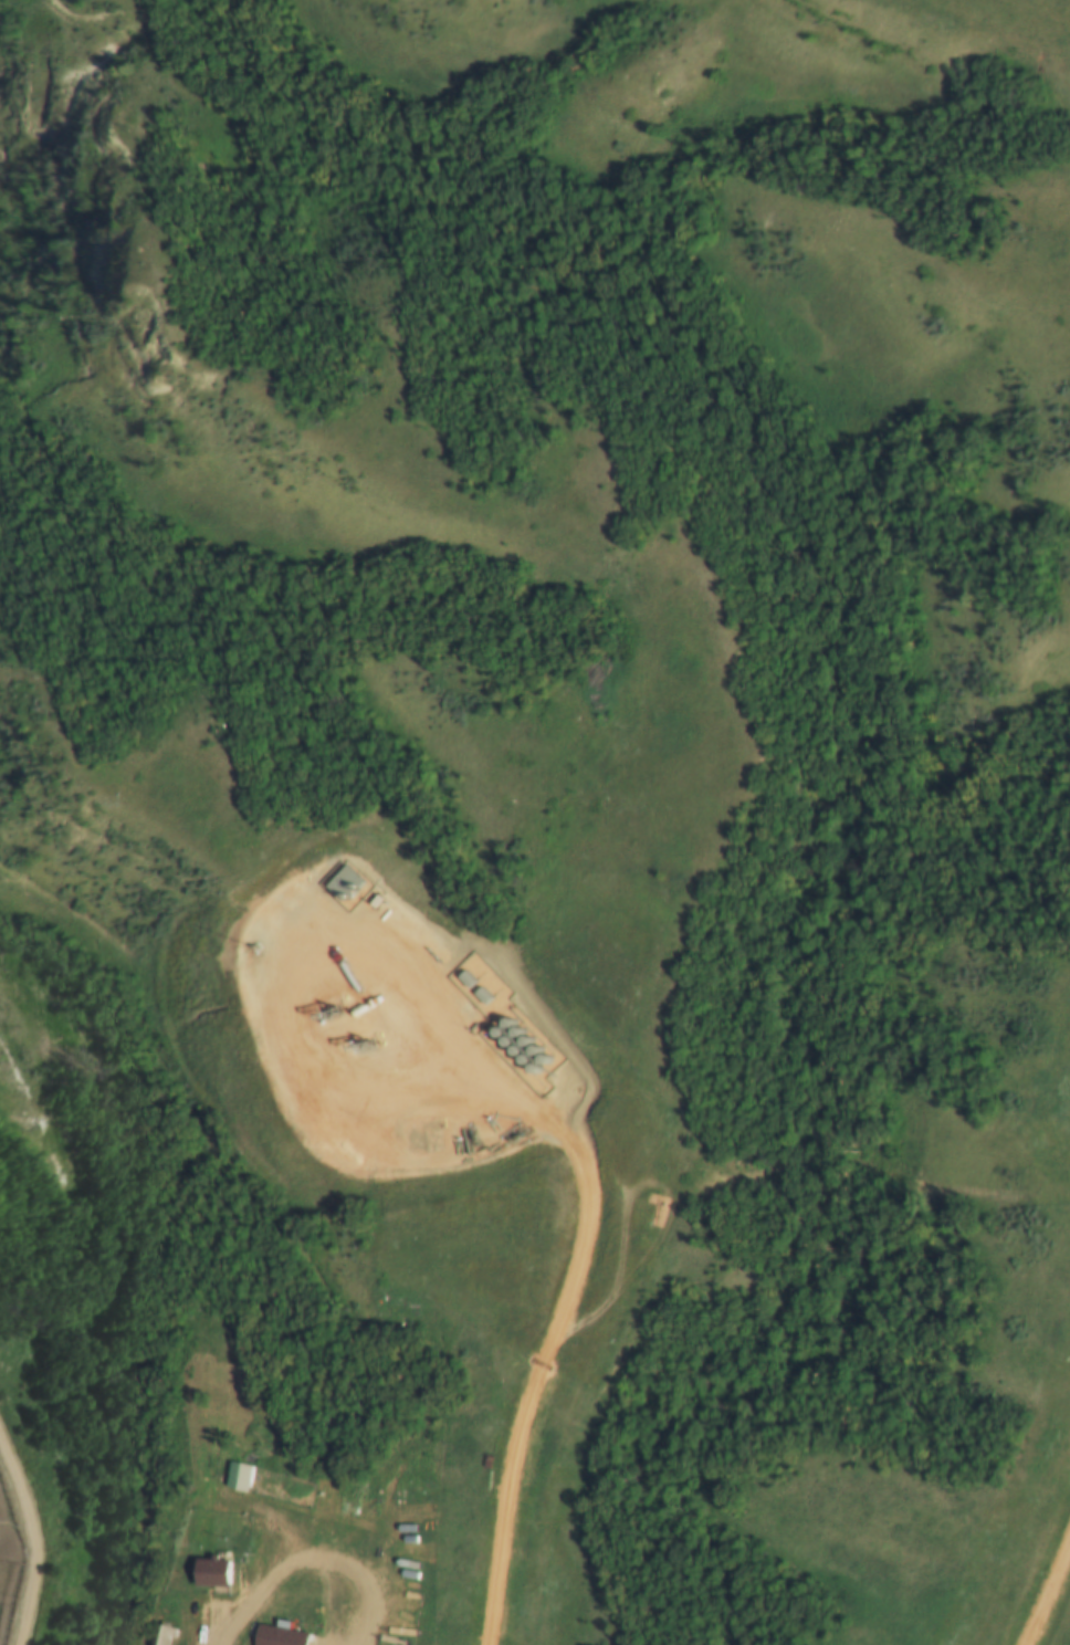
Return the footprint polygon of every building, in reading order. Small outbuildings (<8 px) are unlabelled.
[(345,865),(363,881),(344,901),(326,884),(345,865)] [(463,966),(472,975),(465,983),(455,973),(463,966)] [(472,989),(479,983),(490,993),(482,1000),(472,989)] [(508,1028),(506,1029),(505,1029),(503,1029),(502,1028),(501,1027),(501,1025),(501,1024),(501,1021),(502,1020),(503,1019),(505,1019),(506,1019),(508,1019),(510,1020),(511,1023),(511,1025),(511,1026),(510,1027),(508,1028)] [(500,1037),(499,1038),(497,1038),(495,1037),(494,1036),(493,1035),(492,1034),(492,1031),(493,1030),(494,1029),(495,1028),(496,1027),(499,1027),(500,1028),(502,1029),(502,1030),(503,1033),(502,1035),(502,1036),(500,1037)] [(518,1039),(517,1040),(515,1040),(514,1039),(513,1039),(512,1037),(511,1036),(511,1034),(512,1033),(512,1031),(514,1030),(515,1030),(517,1030),(518,1030),(520,1031),(521,1034),(521,1035),(521,1037),(520,1038),(518,1039)] [(508,1047),(507,1047),(505,1047),(504,1047),(502,1046),(501,1045),(501,1044),(501,1041),(501,1040),(502,1038),(503,1037),(505,1037),(506,1037),(508,1038),(510,1039),(511,1040),(511,1042),(511,1044),(510,1046),(508,1047)] [(527,1049),(525,1049),(524,1049),(522,1049),(521,1048),(520,1047),(520,1046),(520,1044),(520,1042),(521,1040),(522,1039),(524,1039),(525,1039),(527,1040),(528,1041),(529,1042),(529,1045),(529,1046),(528,1048),(527,1049)] [(516,1056),(515,1057),(513,1057),(512,1057),(511,1056),(510,1055),(508,1052),(508,1051),(510,1049),(510,1048),(512,1047),(513,1047),(515,1047),(516,1047),(517,1049),(518,1050),(518,1052),(518,1054),(517,1055),(516,1056)] [(536,1058),(535,1059),(533,1059),(532,1059),(529,1058),(528,1056),(528,1055),(528,1052),(528,1051),(529,1050),(531,1049),(533,1049),(534,1049),(536,1049),(537,1050),(538,1052),(538,1054),(538,1056),(537,1057),(536,1058)] [(525,1065),(523,1066),(522,1066),(520,1065),(518,1064),(517,1062),(517,1061),(517,1059),(517,1058),(518,1057),(520,1056),(522,1055),(523,1055),(525,1056),(526,1057),(527,1058),(527,1060),(527,1062),(526,1064),(525,1065)] [(544,1068),(543,1069),(541,1069),(539,1068),(538,1067),(537,1066),(536,1065),(536,1062),(537,1061),(537,1060),(539,1059),(541,1058),(543,1058),(544,1059),(545,1060),(546,1061),(546,1064),(546,1066),(545,1067),(544,1068)] [(534,1073),(532,1075),(531,1075),(528,1073),(527,1072),(526,1071),(526,1070),(526,1068),(526,1067),(527,1066),(528,1065),(531,1064),(532,1064),(534,1065),(535,1066),(536,1067),(536,1069),(536,1071),(535,1072),(534,1073)] [(218,1559),(228,1559),(227,1586),(193,1585),(195,1558),(210,1559),(211,1554),(218,1554),(218,1559)] [(308,1633),(305,1644),(252,1644),(256,1622),(275,1626),(276,1618),(291,1621),(289,1628),(308,1633)] [(163,1622),(155,1644),(175,1644),(181,1628),(163,1622)]
